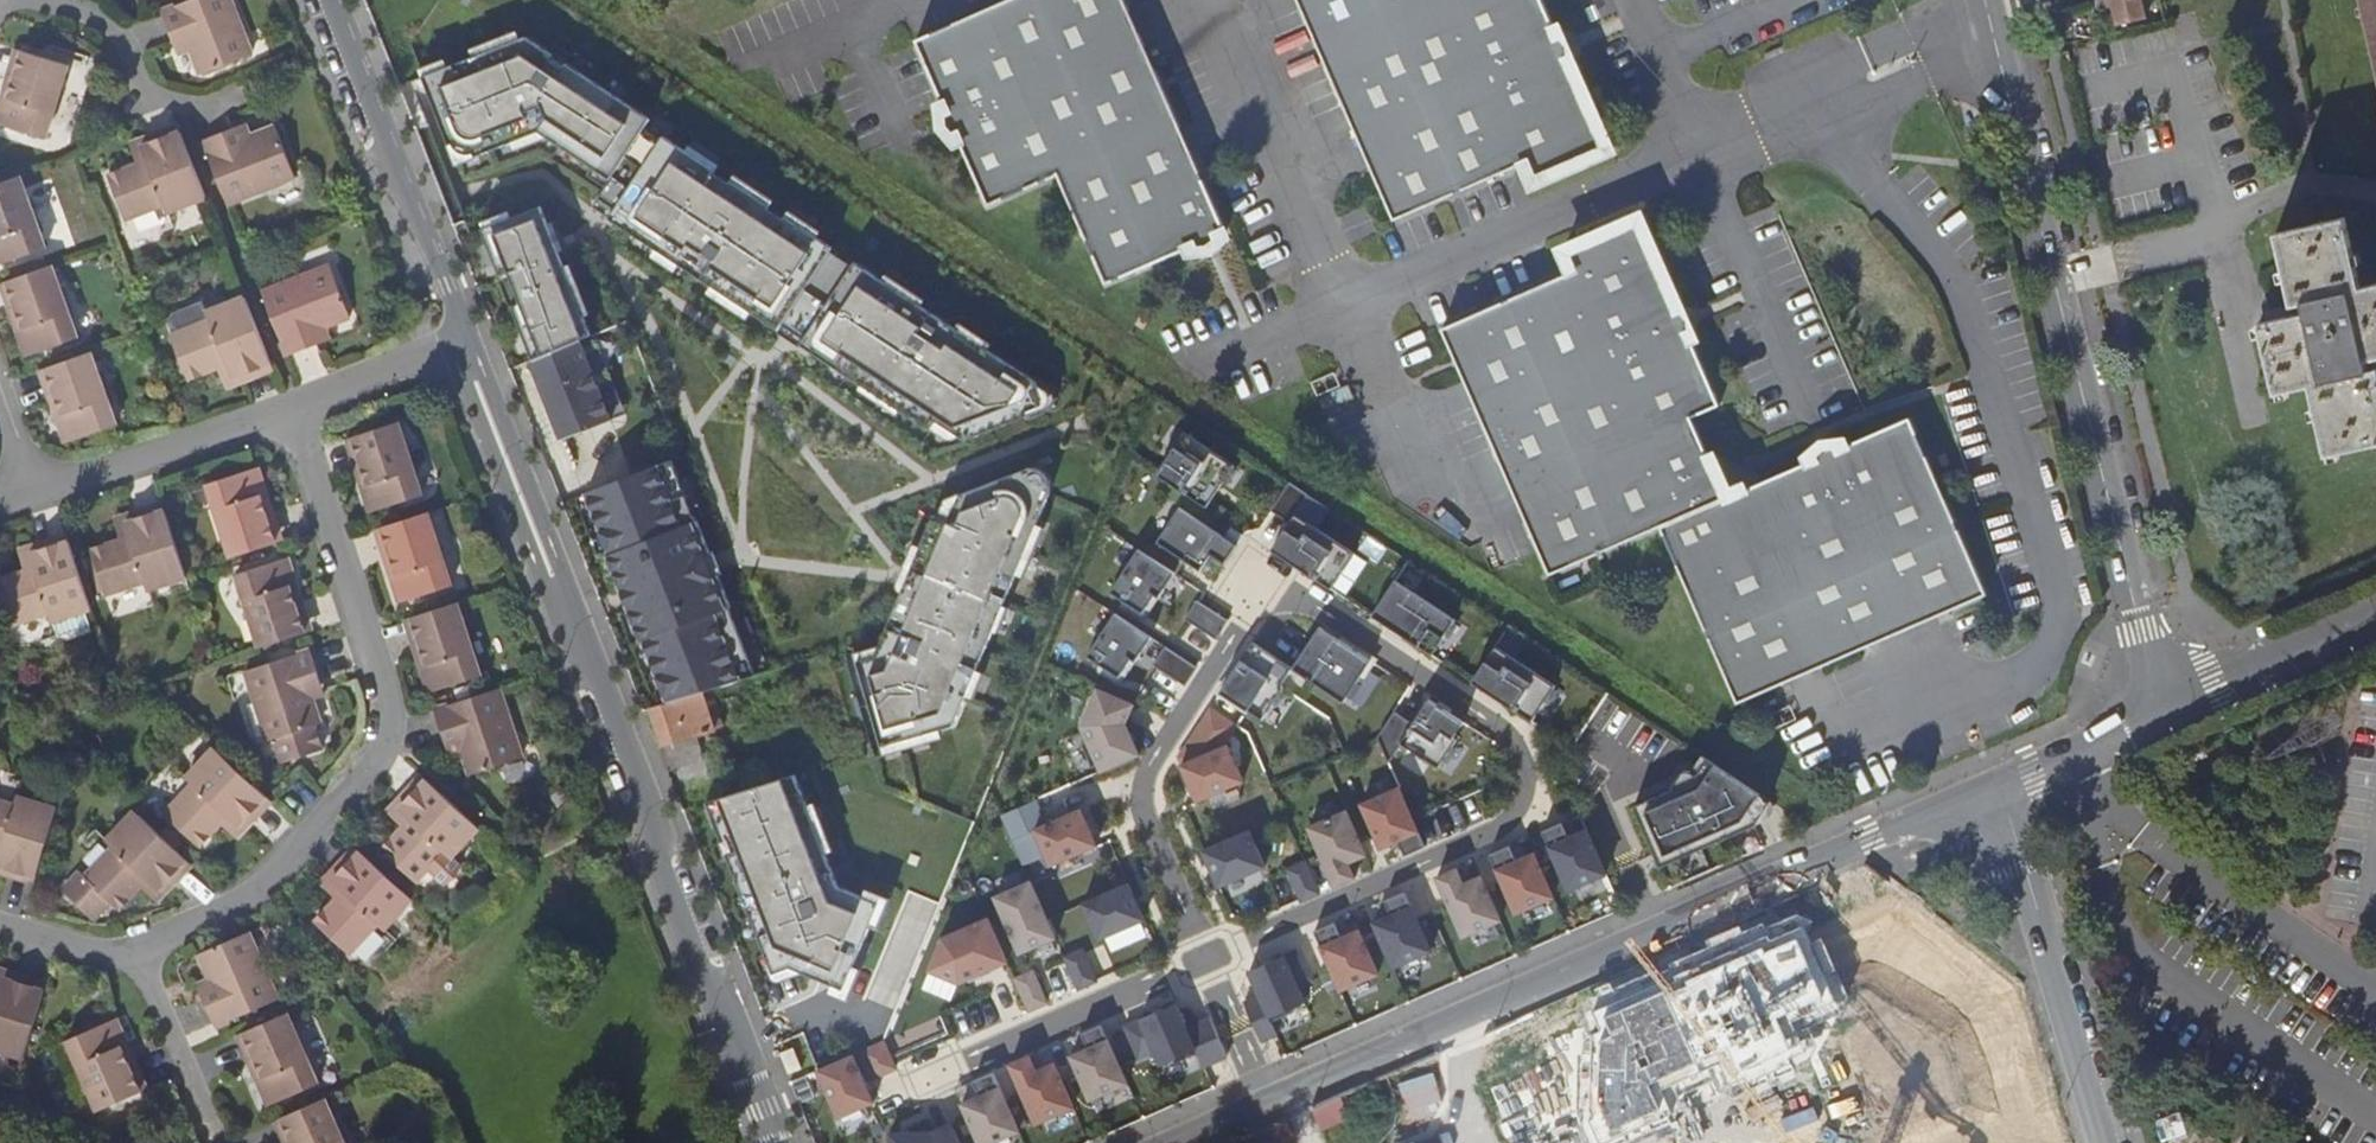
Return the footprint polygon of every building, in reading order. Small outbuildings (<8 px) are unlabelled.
[(163,12),(175,42),(187,37),(202,75),(253,55),(231,0),(192,0),(163,12)] [(942,105),(945,103),(948,110),(941,113),(943,126),(952,136),(958,133),(961,140),(959,141),(961,146),(987,206),(1057,175),(1105,284),(1187,247),(1186,245),(1193,242),(1196,248),(1209,247),(1218,237),(1216,231),(1223,229),(1224,231),(1226,229),(1124,0),(1004,0),(914,40),(942,105)] [(1301,8),(1344,104),(1394,217),(1524,160),(1532,179),(1608,145),(1606,142),(1604,143),(1597,128),(1600,127),(1571,61),(1568,63),(1565,56),(1571,53),(1571,43),(1571,41),(1561,29),(1555,33),(1552,25),(1554,24),(1544,0),(1298,0),(1301,8)] [(2123,25),(2152,18),(2148,0),(2117,0),(2123,25)] [(503,30),(415,65),(454,165),(544,136),(609,175),(649,121),(503,30)] [(2064,45),(2069,62),(2086,58),(2082,41),(2064,45)] [(2,96),(0,104),(0,125),(47,139),(69,65),(24,51),(9,98),(2,96)] [(203,140),(228,205),(296,178),(275,127),(238,142),(233,129),(203,140)] [(659,132),(608,206),(785,328),(834,243),(659,132)] [(168,213),(207,198),(181,133),(142,148),(147,162),(108,176),(125,220),(165,205),(168,213)] [(0,183),(0,265),(47,249),(20,176),(0,183)] [(488,216),(535,344),(584,321),(557,247),(535,199),(488,216)] [(1663,523),(1741,700),(1789,679),(1950,607),(1991,589),(1912,413),(1847,442),(1848,443),(1842,446),(1839,440),(1833,441),(1826,442),(1824,443),(1816,450),(1819,456),(1811,459),(1811,458),(1744,487),(1745,488),(1732,495),(1731,493),(1715,458),(1712,460),(1708,453),(1710,452),(1693,413),(1722,401),(1692,335),(1690,336),(1687,330),(1694,327),(1693,317),(1692,313),(1684,304),(1677,307),(1674,299),(1676,299),(1640,216),(1564,249),(1572,269),(1443,325),(1529,521),(1551,572),(1589,555),(1663,523)] [(2306,304),(2308,314),(2262,325),(2279,395),(2314,387),(2330,457),(2375,447),(2375,372),(2371,373),(2369,362),(2375,360),(2375,287),(2366,290),(2349,220),(2281,236),(2297,306),(2306,304)] [(856,258),(799,333),(957,442),(1043,406),(1052,388),(856,258)] [(53,265),(8,281),(24,328),(18,330),(27,357),(78,338),(53,265)] [(263,293),(288,356),(318,344),(312,332),(350,317),(330,267),(263,293)] [(232,378),(271,363),(246,297),(242,298),(207,312),(210,321),(172,336),(188,380),(227,365),(232,378)] [(537,365),(566,438),(614,419),(585,345),(537,365)] [(91,352),(46,368),(63,415),(56,417),(66,444),(117,425),(91,352)] [(399,423),(353,438),(359,454),(369,484),(361,486),(370,513),(423,496),(399,423)] [(1207,485),(1224,461),(1183,434),(1155,479),(1202,510),(1215,491),(1207,485)] [(877,639),(850,646),(875,748),(907,740),(961,727),(973,697),(1013,600),(1057,495),(1061,484),(1028,457),(936,499),(911,560),(905,574),(877,639)] [(649,644),(675,709),(710,698),(762,683),(733,611),(736,610),(718,565),(701,522),(699,522),(675,462),(591,493),(614,555),(612,556),(630,600),(647,645),(649,644)] [(231,557),(276,543),(261,497),(268,494),(259,468),(207,485),(231,557)] [(1296,525),(1315,495),(1296,484),(1277,513),(1296,525)] [(186,572),(166,511),(126,524),(130,538),(91,551),(106,596),(145,582),(148,591),(188,578),(186,572)] [(1223,567),(1235,549),(1178,511),(1154,546),(1198,574),(1209,558),(1223,567)] [(428,513),(383,527),(399,574),(391,577),(400,603),(452,586),(428,513)] [(1294,565),(1337,593),(1361,555),(1320,528),(1294,565)] [(92,609),(70,542),(30,555),(35,570),(0,581),(0,597),(10,627),(49,614),(52,622),(53,622),(58,638),(90,627),(85,611),(92,609)] [(1155,596),(1172,573),(1138,551),(1110,594),(1138,613),(1151,594),(1155,596)] [(260,648),(305,633),(290,587),(297,585),(288,558),(236,576),(260,648)] [(1437,659),(1462,621),(1419,594),(1395,631),(1437,659)] [(457,603),(411,618),(427,665),(420,667),(429,694),(481,676),(457,603)] [(1182,621),(1215,641),(1227,622),(1197,603),(1182,621)] [(1135,663),(1151,639),(1113,615),(1086,659),(1118,679),(1129,662),(1135,663)] [(1350,704),(1376,663),(1344,642),(1317,684),(1350,704)] [(1196,669),(1165,649),(1152,666),(1184,687),(1196,669)] [(308,686),(321,681),(311,650),(246,672),(268,741),(275,739),(284,765),(323,752),(315,726),(320,724),(312,699),(308,686)] [(1538,724),(1563,687),(1520,660),(1496,695),(1538,724)] [(1269,723),(1289,692),(1247,664),(1226,696),(1269,723)] [(308,686),(312,699),(325,694),(321,681),(308,686)] [(499,689),(434,710),(444,741),(457,738),(469,776),(522,759),(499,689)] [(1139,761),(1147,758),(1133,726),(1140,709),(1105,693),(1089,730),(1095,746),(1090,749),(1099,769),(1105,767),(1108,775),(1114,773),(1115,775),(1140,765),(1139,761)] [(665,755),(674,777),(712,765),(705,741),(722,736),(710,698),(675,709),(656,714),(668,755),(665,755)] [(1403,747),(1439,771),(1457,743),(1454,740),(1464,724),(1431,703),(1415,729),(1396,717),(1379,740),(1390,766),(1403,747)] [(238,827),(267,796),(215,748),(186,778),(193,785),(165,814),(199,847),(227,817),(238,827)] [(1197,804),(1243,783),(1227,748),(1181,769),(1197,804)] [(1654,855),(1660,867),(1757,824),(1751,810),(1760,794),(1706,758),(1696,774),(1690,771),(1686,770),(1682,771),(1679,773),(1671,786),(1673,789),(1633,808),(1654,855)] [(793,773),(719,797),(775,964),(840,980),(885,891),(835,875),(793,773)] [(479,827),(428,780),(399,811),(409,821),(381,852),(415,883),(444,853),(451,859),(479,827)] [(1361,807),(1381,851),(1399,844),(1405,858),(1425,848),(1399,791),(1361,807)] [(37,877),(57,810),(17,797),(14,806),(0,802),(0,850),(1,851),(0,854),(0,866),(37,877)] [(1059,869),(1104,848),(1089,815),(1052,830),(1041,805),(1009,819),(1019,844),(1042,834),(1059,869)] [(158,890),(187,859),(136,811),(106,842),(113,848),(85,877),(80,872),(68,885),(67,894),(90,916),(99,916),(111,903),(119,910),(147,880),(158,890)] [(1349,866),(1367,858),(1347,814),(1309,831),(1335,889),(1355,879),(1349,866)] [(1608,877),(1612,875),(1594,833),(1576,841),(1569,825),(1549,833),(1575,892),(1608,877)] [(1220,885),(1267,866),(1251,830),(1205,850),(1220,885)] [(1522,916),(1560,898),(1541,855),(1523,863),(1516,848),(1496,857),(1522,916)] [(384,931),(413,900),(361,852),(332,882),(343,893),(315,922),(349,955),(378,925),(384,931)] [(1320,895),(1305,863),(1288,871),(1302,903),(1320,895)] [(1469,939),(1507,921),(1487,877),(1470,886),(1464,871),(1443,880),(1469,939)] [(1018,956),(1053,940),(1029,885),(992,900),(1018,956)] [(1106,943),(1152,923),(1136,887),(1090,908),(1106,943)] [(1400,969),(1438,952),(1412,894),(1391,903),(1397,918),(1381,925),(1400,969)] [(959,986),(1007,964),(987,921),(941,941),(928,974),(959,986)] [(1347,993),(1386,976),(1366,932),(1348,939),(1342,925),(1322,934),(1347,993)] [(1605,1019),(1589,1124),(1599,1142),(1611,1142),(1672,1118),(1659,1089),(1719,1065),(1731,1092),(1810,1058),(1846,1000),(1816,925),(1605,1019)] [(248,934),(198,955),(214,993),(203,998),(215,1027),(278,1001),(248,934)] [(1103,940),(1067,955),(1081,987),(1116,972),(1103,940)] [(1269,1025),(1292,1015),(1290,1011),(1304,1006),(1298,991),(1314,984),(1300,953),(1249,976),(1260,1002),(1269,1025)] [(1038,966),(1017,974),(1031,1008),(1051,1000),(1038,966)] [(23,1059),(44,991),(4,979),(0,990),(0,1051),(23,1059)] [(1269,1025),(1260,1002),(1246,1007),(1255,1025),(1262,1042),(1275,1036),(1269,1025)] [(1174,1061),(1196,1051),(1186,1028),(1175,1003),(1123,1025),(1137,1056),(1153,1049),(1158,1063),(1172,1057),(1174,1061)] [(287,1014),(243,1033),(263,1078),(257,1081),(268,1107),(318,1084),(287,1014)] [(1209,1017),(1186,1028),(1196,1051),(1203,1064),(1225,1056),(1219,1040),(1209,1017)] [(121,1048),(127,1045),(116,1020),(66,1042),(97,1112),(140,1093),(121,1048)] [(1086,1096),(1124,1080),(1097,1022),(1077,1031),(1083,1045),(1066,1053),(1086,1096)] [(859,1048),(872,1081),(902,1069),(889,1036),(859,1048)] [(1033,1123),(1071,1106),(1052,1061),(1034,1069),(1027,1055),(1009,1063),(1033,1123)] [(823,1068),(815,1072),(837,1119),(873,1103),(852,1056),(823,1068)] [(1016,1129),(990,1071),(971,1079),(977,1093),(961,1101),(977,1142),(984,1142),(1016,1129)] [(1339,1097),(1312,1109),(1320,1128),(1347,1117),(1339,1097)] [(281,1118),(292,1142),(344,1142),(324,1098),(281,1118)] [(888,1131),(889,1142),(960,1142),(950,1121),(930,1130),(888,1131)] [(1237,1142),(1291,1142),(1293,1142),(1285,1121),(1236,1142),(1237,1142)]
